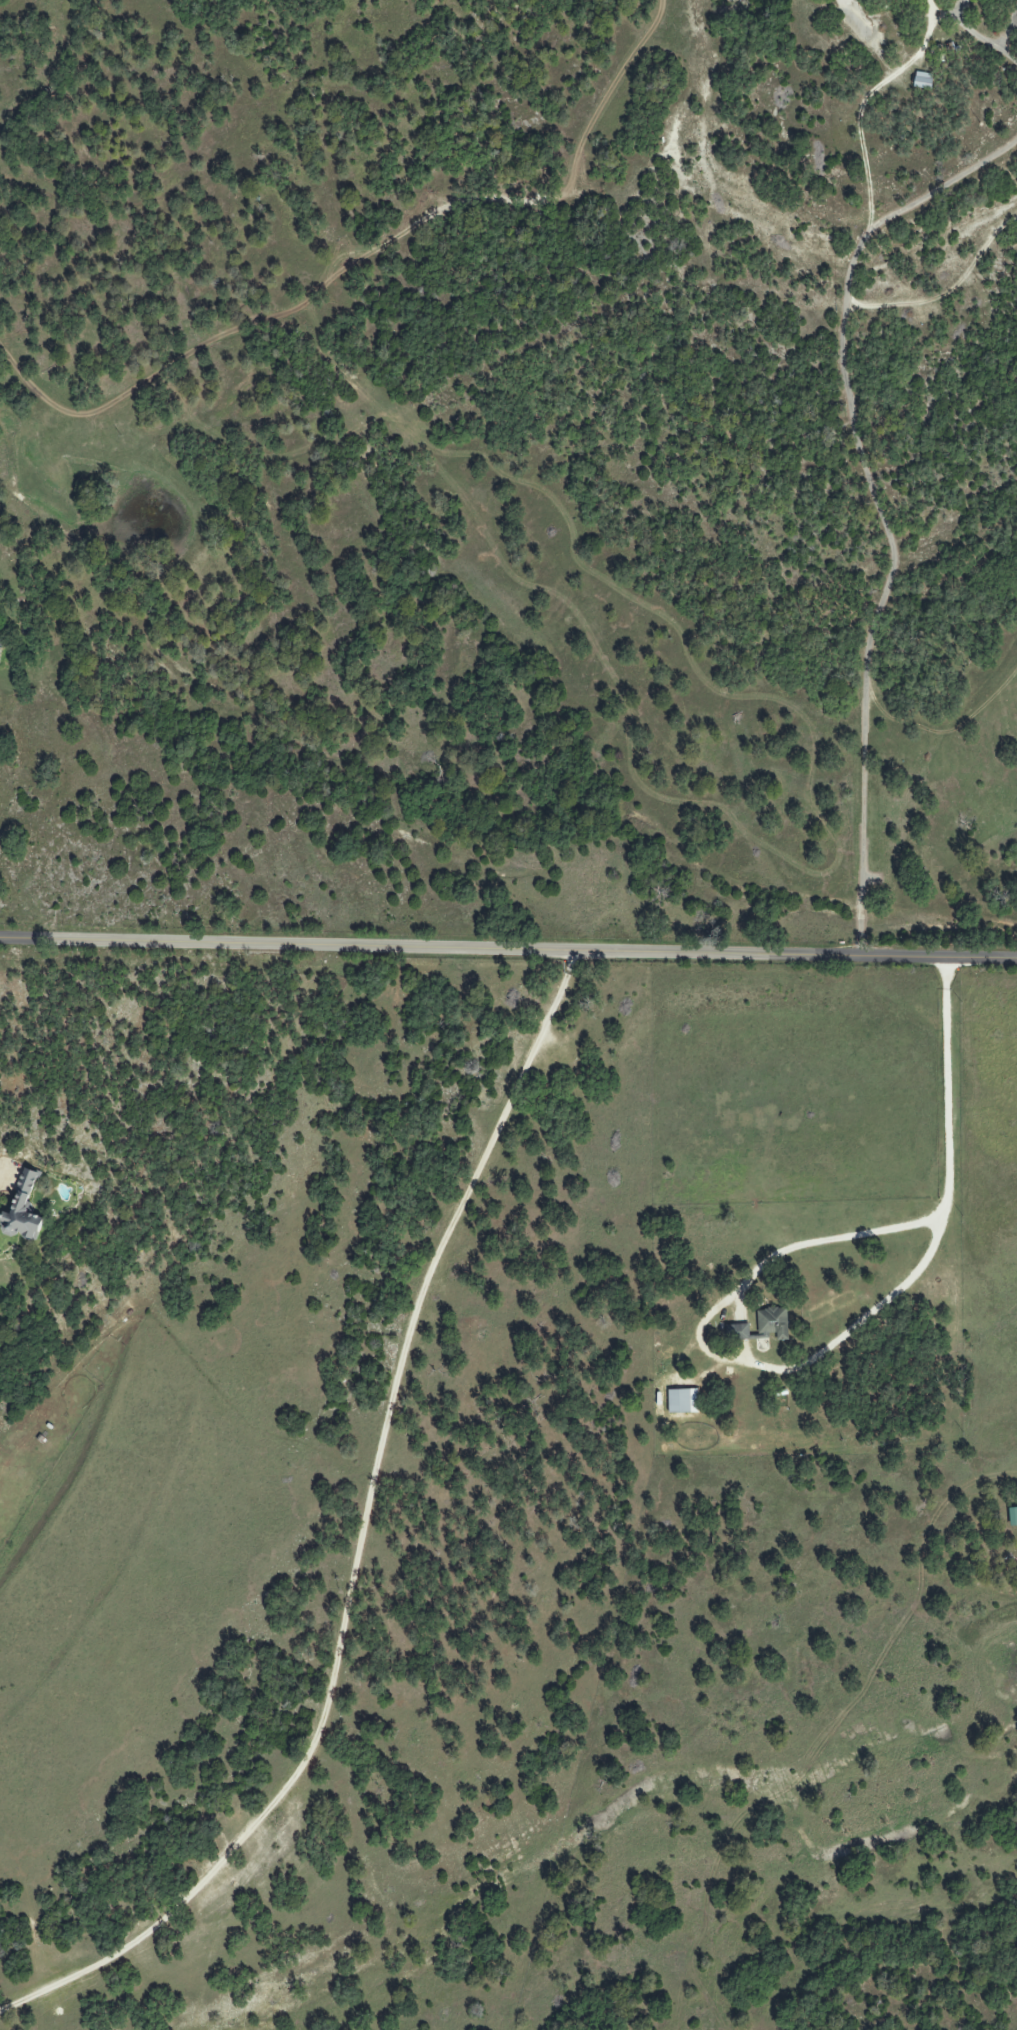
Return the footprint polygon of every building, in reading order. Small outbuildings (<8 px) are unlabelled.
[(32,1215),(35,1206),(29,1204),(38,1173),(23,1168),(16,1191),(19,1191),(12,1213),(5,1211),(0,1228),(0,1233),(36,1243),(44,1219),(32,1215)] [(727,1343),(766,1340),(766,1343),(788,1342),(786,1308),(756,1310),(757,1333),(749,1334),(748,1324),(726,1326),(727,1343)] [(669,1414),(697,1413),(697,1390),(668,1391),(669,1414)] [(1009,1527),(1016,1526),(1016,1508),(1007,1509),(1009,1527)]
